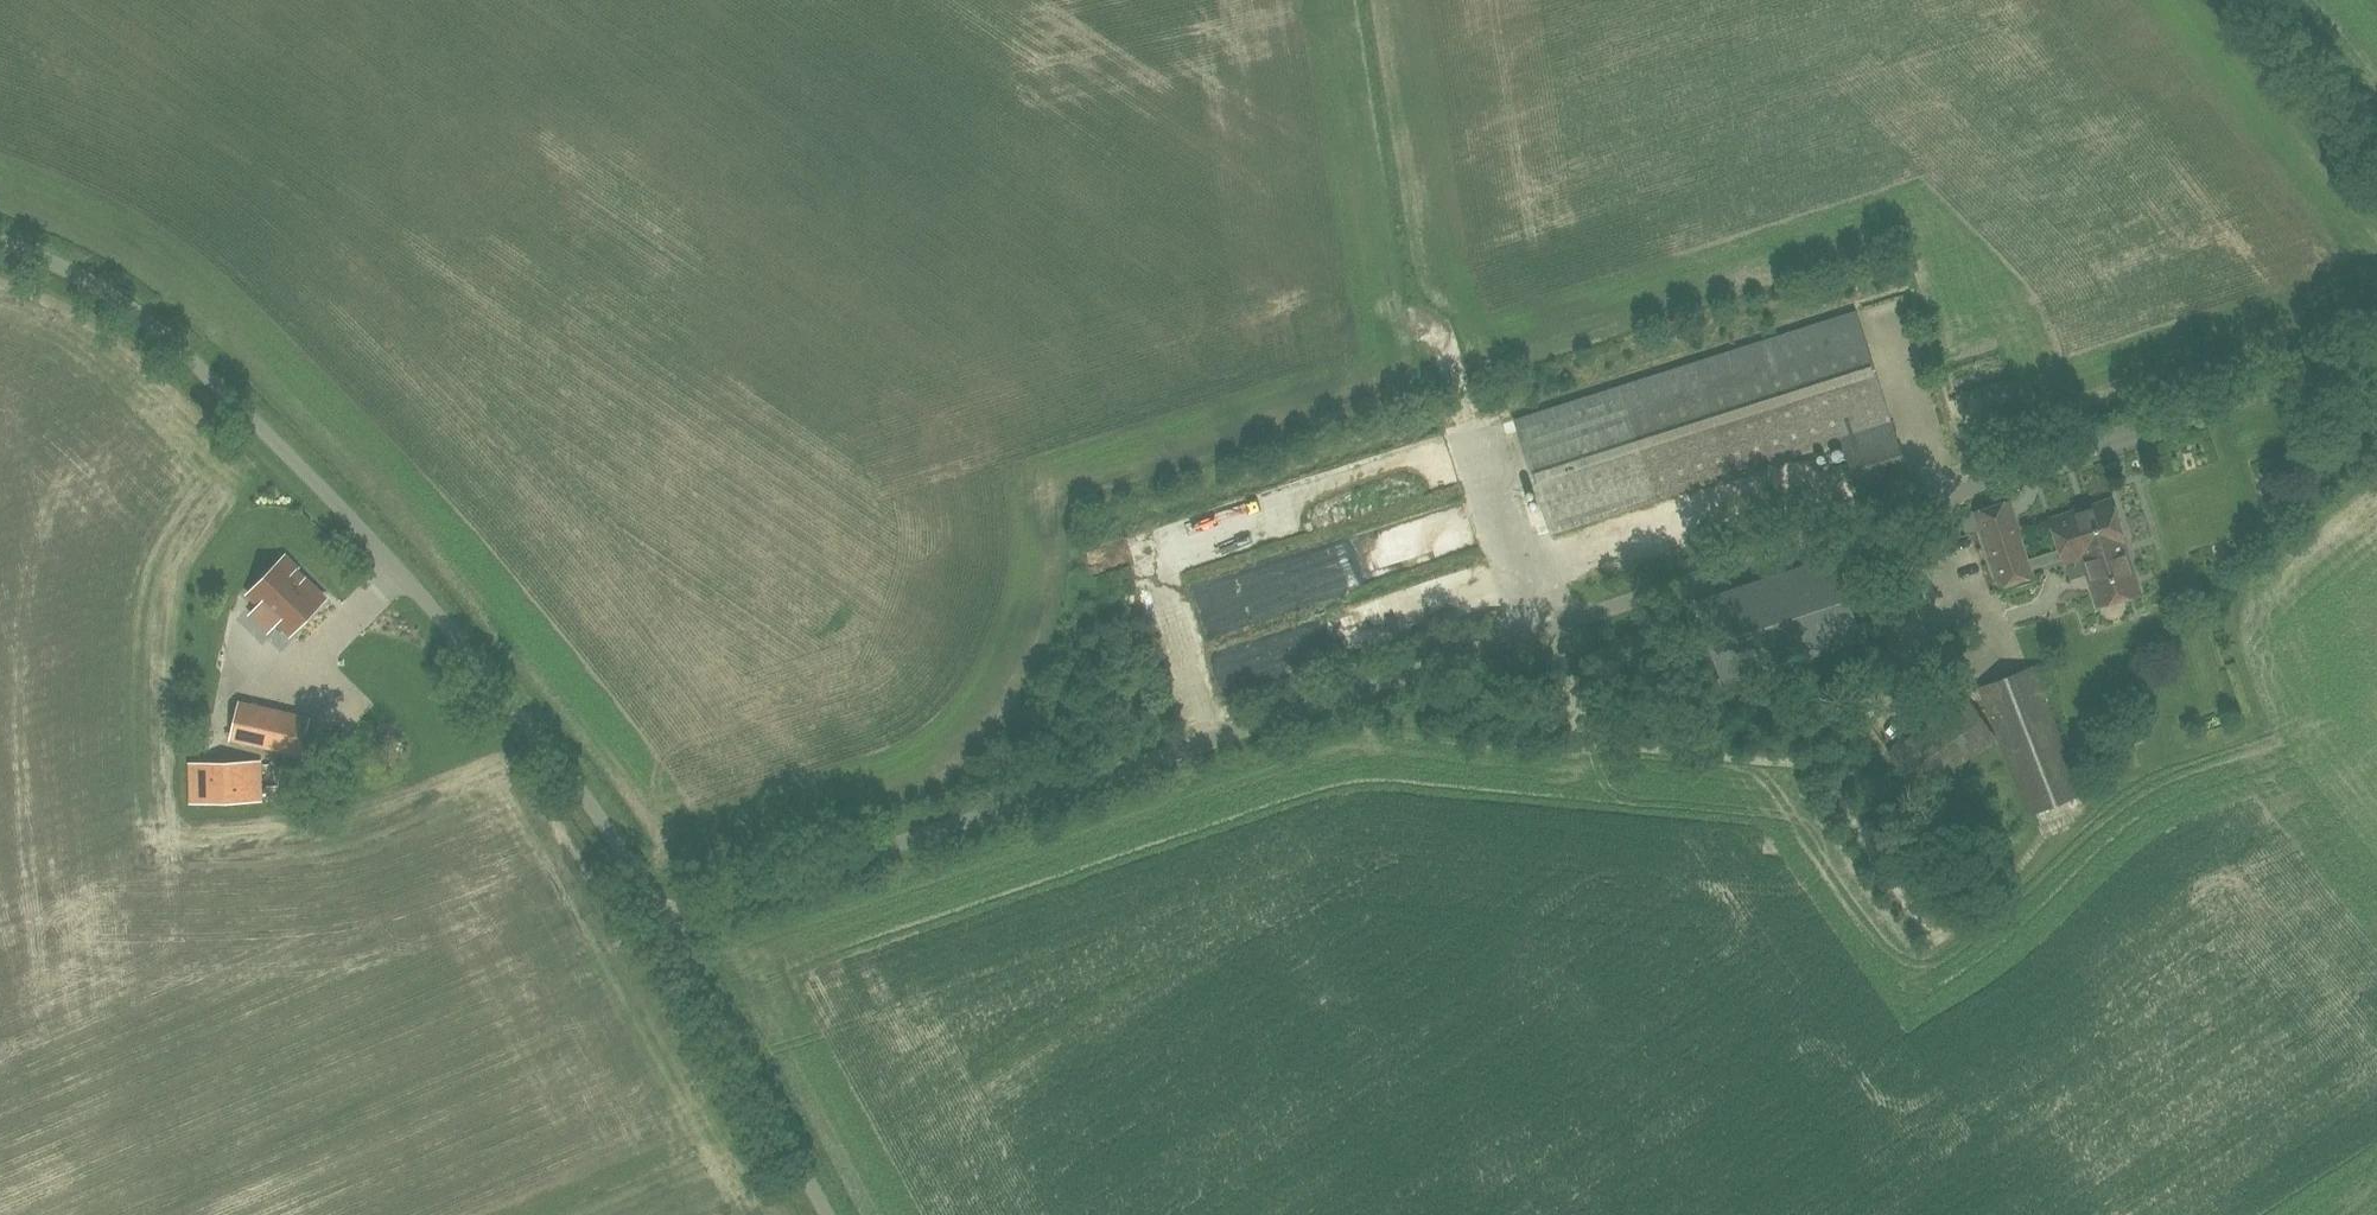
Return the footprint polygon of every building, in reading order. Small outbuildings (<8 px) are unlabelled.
[(1550,535),(1651,503),(1842,442),(1860,500),(1911,484),(1856,311),(1615,388),(1614,386),(1513,419),(1550,535)] [(1443,479),(1463,474),(1453,439),(1342,468),(1352,506),(1397,494),(1394,483),(1411,479),(1412,482),(1442,474),(1443,479)] [(2064,561),(2082,555),(2121,542),(2121,543),(2123,542),(2110,501),(2051,520),(2060,549),(2028,559),(2022,538),(2020,539),(2008,503),(1976,513),(2000,585),(2031,574),(2030,570),(2063,559),(2064,561)] [(2082,555),(2099,605),(2138,593),(2121,543),(2121,542),(2082,555)] [(1835,555),(1696,601),(1723,685),(1863,639),(1835,555)] [(268,631),(277,622),(290,634),(325,598),(293,567),(295,566),(285,557),(249,594),(260,605),(251,614),(268,631)] [(2028,817),(2084,795),(2035,667),(1979,688),(2028,817)] [(1918,796),(1998,742),(1968,697),(1888,751),(1918,796)] [(234,740),(303,756),(312,719),(242,703),(234,740)] [(188,763),(189,804),(263,802),(261,761),(188,763)]
